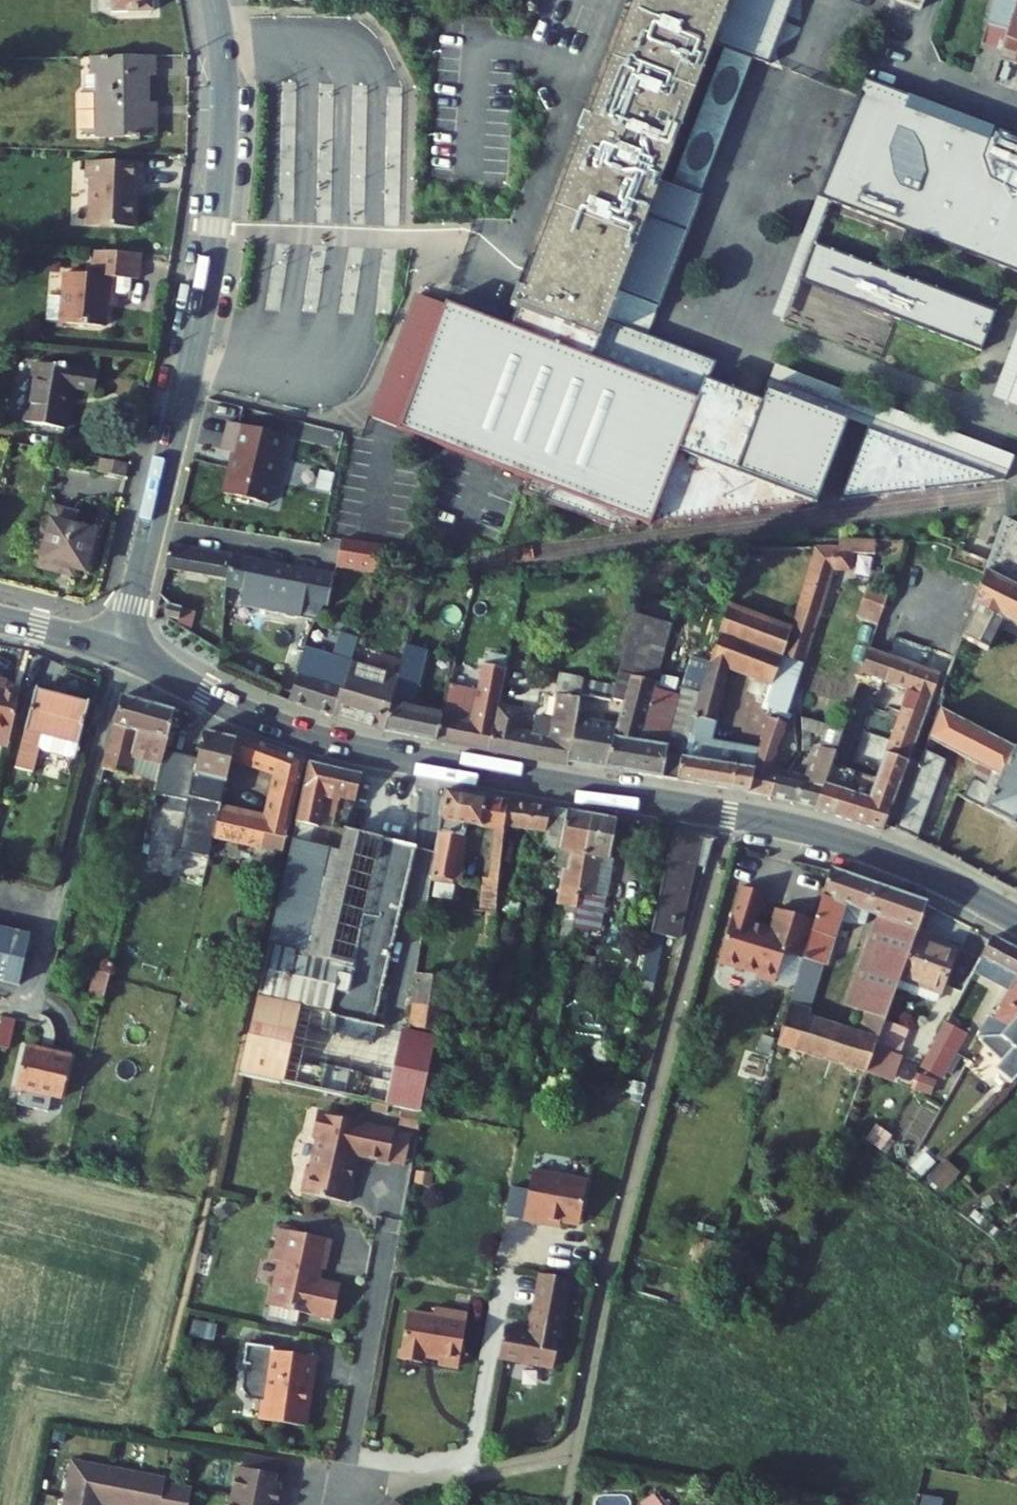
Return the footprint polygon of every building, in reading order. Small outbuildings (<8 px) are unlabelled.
[(98,13),(153,12),(152,0),(98,0),(98,13)] [(583,136),(518,304),(511,300),(504,320),(512,323),(508,335),(445,306),(397,448),(529,493),(524,509),(618,541),(638,537),(640,531),(652,535),(818,505),(850,421),(768,389),(763,401),(711,381),(718,363),(608,320),(619,292),(658,307),(661,309),(705,196),(661,180),(713,44),(768,65),(793,0),(635,0),(590,118),(583,116),(576,133),(583,136)] [(921,10),(925,0),(894,0),(921,10)] [(1008,31),(1016,3),(1016,0),(994,0),(986,25),(1008,31)] [(1008,31),(1006,38),(1016,41),(1016,3),(1008,31)] [(1006,38),(1003,50),(1000,60),(1002,61),(1016,64),(1016,41),(1006,38)] [(981,44),(972,75),(993,82),(1000,60),(1003,50),(981,44)] [(725,48),(673,184),(701,195),(753,59),(725,48)] [(105,135),(105,139),(131,138),(131,140),(140,140),(140,138),(155,138),(154,115),(147,115),(147,104),(147,77),(154,77),(154,57),(90,58),(90,77),(82,77),(82,91),(78,95),(79,131),(83,135),(105,135)] [(866,78),(821,197),(1016,272),(1016,137),(866,78)] [(133,182),(142,182),(142,165),(87,163),(86,180),(91,180),(90,229),(133,230),(134,197),(132,196),(133,182)] [(141,197),(142,182),(133,182),(132,196),(134,197),(141,197)] [(821,197),(775,317),(786,321),(832,201),(821,197)] [(816,242),(801,281),(984,351),(990,334),(985,332),(987,327),(992,329),(999,312),(816,242)] [(60,320),(60,323),(104,326),(106,304),(106,294),(114,295),(116,278),(141,280),(143,255),(95,252),(94,275),(64,273),(62,296),(47,295),(46,319),(60,320)] [(114,295),(106,294),(106,304),(114,305),(114,295)] [(370,439),(397,448),(445,306),(419,297),(370,439)] [(995,398),(1016,406),(1016,340),(995,398)] [(34,363),(24,423),(65,430),(73,388),(95,392),(98,374),(34,363)] [(777,366),(768,389),(1007,481),(1016,457),(777,366)] [(268,505),(285,436),(229,422),(222,451),(233,454),(223,494),(268,505)] [(869,428),(841,503),(1007,481),(869,428)] [(126,478),(129,465),(102,459),(99,473),(126,478)] [(55,509),(40,567),(72,576),(74,569),(89,573),(95,549),(91,548),(95,532),(75,527),(77,520),(73,519),(74,513),(55,509)] [(1016,630),(1016,528),(1003,520),(995,545),(990,560),(979,581),(972,607),(976,610),(961,639),(978,646),(992,618),(1016,630)] [(381,547),(343,541),(338,567),(376,574),(379,557),(381,547)] [(982,557),(990,560),(995,545),(988,542),(982,557)] [(165,569),(228,581),(232,556),(170,544),(165,569)] [(417,555),(381,547),(379,557),(415,566),(417,555)] [(819,615),(833,570),(850,569),(854,555),(874,555),(874,548),(839,548),(816,547),(797,608),(819,615)] [(337,575),(232,556),(228,581),(227,588),(243,591),(240,606),(301,619),(304,603),(329,608),(337,575)] [(878,626),(889,595),(869,588),(858,618),(869,622),(878,626)] [(168,604),(165,618),(179,621),(182,608),(168,604)] [(678,782),(750,793),(759,750),(735,745),(710,741),(729,670),(753,680),(771,687),(791,632),(728,607),(700,693),(699,693),(686,758),(681,758),(678,782)] [(816,624),(819,615),(797,608),(791,632),(771,687),(764,709),(770,710),(771,709),(787,713),(789,707),(816,624)] [(623,703),(616,729),(605,769),(678,782),(681,758),(686,758),(699,693),(700,693),(681,689),(679,695),(654,687),(671,625),(635,613),(615,686),(611,699),(623,703)] [(869,622),(860,646),(870,650),(878,626),(869,622)] [(399,677),(384,731),(437,742),(443,717),(413,710),(428,651),(407,645),(399,677)] [(305,648),(289,701),(337,717),(353,663),(305,648)] [(870,650),(861,674),(878,680),(886,656),(870,650)] [(490,654),(487,666),(507,670),(509,659),(490,654)] [(888,821),(896,825),(918,766),(910,763),(909,763),(941,675),(886,656),(878,680),(884,682),(908,691),(876,780),(850,771),(847,781),(828,774),(816,809),(815,811),(883,832),(888,821)] [(399,677),(353,663),(337,717),(384,731),(399,677)] [(437,742),(489,753),(499,706),(507,670),(487,666),(482,665),(471,723),(443,717),(437,742)] [(861,674),(858,684),(881,692),(884,682),(878,680),(861,674)] [(567,767),(568,763),(576,721),(581,695),(584,680),(559,675),(556,695),(558,695),(554,721),(534,718),(527,759),(567,767)] [(615,686),(584,680),(581,695),(611,701),(611,699),(615,686)] [(753,680),(735,745),(759,750),(770,710),(764,709),(771,687),(753,680)] [(8,744),(20,688),(6,685),(0,684),(0,742),(8,744)] [(74,757),(88,704),(34,690),(10,783),(28,788),(39,748),(74,757)] [(122,696),(103,769),(126,776),(131,757),(160,765),(170,731),(175,711),(122,696)] [(499,706),(489,753),(513,757),(521,715),(521,711),(499,706)] [(770,710),(759,750),(750,793),(755,795),(771,798),(778,768),(774,768),(791,714),(787,713),(771,709),(770,710)] [(1016,827),(1016,749),(941,711),(929,739),(981,766),(1000,776),(992,791),(973,781),(971,780),(962,800),(1016,827)] [(527,759),(534,718),(521,715),(513,757),(527,759)] [(802,718),(803,752),(811,752),(811,734),(822,738),(826,725),(802,718)] [(605,769),(616,729),(576,721),(568,763),(605,769)] [(798,805),(816,809),(828,774),(832,764),(844,731),(826,725),(822,738),(811,776),(778,768),(771,798),(798,805)] [(238,740),(204,730),(190,790),(210,795),(201,835),(185,831),(180,852),(210,859),(216,836),(222,807),(234,756),(238,740)] [(239,732),(238,740),(234,756),(247,761),(254,740),(239,732)] [(234,840),(285,852),(305,764),(254,740),(247,761),(252,764),(248,772),(262,778),(266,784),(262,794),(244,789),(238,811),(222,807),(216,836),(234,840)] [(917,841),(945,761),(924,750),(918,766),(896,825),(894,831),(917,841)] [(341,853),(345,832),(330,829),(321,827),(327,797),(336,799),(334,810),(348,813),(355,811),(362,774),(310,763),(293,839),(341,853)] [(850,771),(832,764),(828,774),(847,781),(850,771)] [(992,791),(1000,776),(981,766),(973,781),(992,791)] [(488,797),(447,790),(432,876),(464,881),(465,872),(460,871),(468,824),(483,827),(488,797)] [(330,829),(334,810),(336,799),(327,797),(321,827),(330,829)] [(505,825),(507,800),(488,797),(483,827),(505,830),(505,825)] [(551,809),(507,800),(505,825),(547,832),(551,809)] [(568,811),(551,809),(547,832),(545,846),(562,848),(568,811)] [(592,815),(568,811),(562,848),(576,851),(573,869),(583,871),(592,815)] [(611,859),(618,820),(592,815),(583,871),(574,926),(585,928),(602,931),(608,897),(595,895),(601,857),(611,859)] [(258,997),(328,1012),(336,1018),(374,1026),(416,848),(349,830),(348,833),(345,832),(341,853),(293,839),(258,997)] [(696,864),(708,867),(716,838),(675,831),(645,969),(658,972),(668,924),(682,928),(696,864)] [(234,840),(231,853),(282,865),(285,852),(234,840)] [(576,851),(562,848),(559,867),(567,868),(573,869),(576,851)] [(574,926),(583,871),(573,869),(567,868),(561,905),(569,906),(566,925),(574,926)] [(877,886),(830,869),(814,919),(804,956),(826,964),(828,965),(841,920),(846,904),(854,906),(868,911),(877,886)] [(86,893),(91,873),(80,870),(75,890),(86,893)] [(499,912),(502,886),(486,884),(483,910),(499,912)] [(847,1003),(859,1007),(896,893),(877,886),(868,911),(877,914),(847,1003)] [(804,956),(814,919),(776,909),(771,928),(757,924),(765,892),(745,887),(724,965),(743,970),(744,967),(758,969),(762,976),(772,979),(779,976),(785,950),(804,956)] [(900,978),(916,932),(926,903),(896,893),(859,1007),(867,1009),(859,1033),(848,1066),(867,1072),(876,1045),(895,989),(900,978)] [(849,923),(854,906),(846,904),(841,920),(849,923)] [(570,952),(574,926),(566,925),(562,951),(570,952)] [(585,928),(574,926),(570,952),(581,954),(585,928)] [(19,985),(31,936),(0,929),(0,981),(19,985)] [(900,978),(939,992),(942,993),(956,954),(929,944),(932,937),(916,932),(900,978)] [(929,944),(956,954),(959,947),(932,937),(929,944)] [(993,937),(975,971),(1005,987),(1013,991),(1000,1013),(993,1009),(989,1016),(992,1017),(981,1035),(1006,1035),(1016,1021),(1016,950),(993,937)] [(826,964),(804,956),(790,1001),(812,1008),(826,964)] [(658,972),(645,969),(643,980),(655,983),(658,972)] [(97,974),(88,997),(98,1001),(108,978),(97,974)] [(446,980),(417,975),(408,1026),(437,1031),(446,980)] [(935,1003),(939,992),(900,978),(895,989),(935,1003)] [(1013,991),(1005,987),(993,1009),(1000,1013),(1013,991)] [(328,1012),(258,997),(240,1075),(418,1112),(435,1038),(374,1026),(336,1018),(328,1012)] [(778,1042),(806,1052),(833,1061),(844,1027),(810,1016),(812,1008),(790,1001),(778,1042)] [(971,1033),(948,1020),(924,1063),(923,1066),(924,1067),(939,1075),(946,1079),(971,1033)] [(1016,1082),(1016,1022),(1016,1021),(1006,1035),(981,1035),(984,1037),(982,1042),(1005,1064),(993,1076),(1007,1091),(1016,1082)] [(859,1033),(844,1027),(833,1061),(848,1066),(859,1033)] [(778,1042),(771,1063),(800,1072),(806,1052),(778,1042)] [(924,1067),(923,1066),(924,1063),(876,1045),(867,1072),(916,1088),(924,1067)] [(19,1089),(23,1090),(53,1097),(61,1099),(71,1057),(29,1047),(19,1089)] [(924,1067),(916,1088),(930,1093),(939,1075),(924,1067)] [(621,1080),(619,1092),(645,1097),(648,1086),(621,1080)] [(49,1113),(53,1097),(23,1090),(19,1106),(49,1113)] [(317,1132),(322,1109),(316,1108),(312,1131),(317,1132)] [(343,1113),(322,1109),(317,1132),(311,1163),(307,1162),(302,1189),(352,1199),(357,1173),(354,1172),(357,1154),(389,1160),(395,1129),(342,1119),(343,1113)] [(524,1222),(542,1225),(544,1218),(562,1221),(581,1225),(588,1181),(533,1171),(524,1222)] [(560,1228),(562,1221),(544,1218),(542,1225),(560,1228)] [(329,1240),(278,1229),(271,1261),(277,1262),(267,1308),(332,1321),(339,1287),(314,1282),(317,1269),(323,1271),(329,1240)] [(556,1369),(573,1280),(544,1275),(537,1308),(541,1308),(536,1333),(509,1327),(503,1358),(556,1369)] [(471,1315),(439,1310),(438,1317),(410,1312),(402,1359),(427,1363),(428,1357),(443,1359),(442,1364),(462,1368),(471,1315)] [(315,1357),(270,1350),(270,1348),(247,1345),(244,1365),(247,1365),(242,1390),(249,1399),(264,1402),(261,1421),(304,1427),(307,1406),(303,1404),(306,1388),(311,1388),(315,1357)] [(195,1481),(164,1476),(166,1469),(69,1452),(59,1504),(97,1504),(91,1503),(93,1490),(119,1494),(117,1503),(127,1504),(190,1504),(195,1481)] [(281,1478),(275,1476),(278,1458),(247,1453),(245,1464),(237,1463),(229,1504),(277,1504),(281,1478)] [(406,1504),(390,1491),(378,1504),(405,1504),(406,1504)] [(643,1504),(663,1504),(656,1495),(643,1504)]
